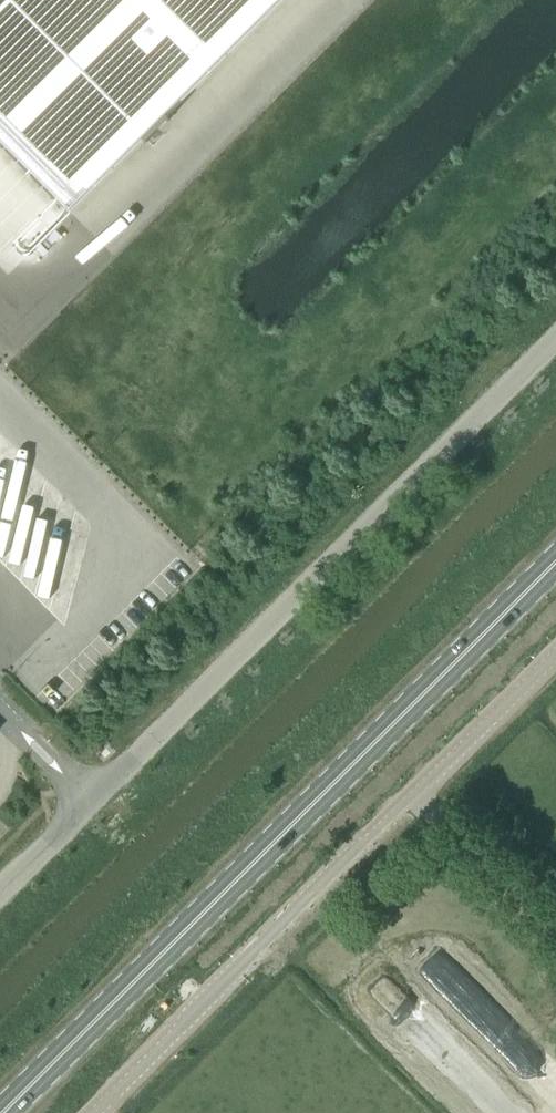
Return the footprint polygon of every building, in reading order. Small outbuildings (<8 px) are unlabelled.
[(71,212),(142,141),(145,144),(147,143),(146,142),(166,122),(167,123),(169,121),(166,118),(284,0),(0,0),(0,141),(71,212)]
